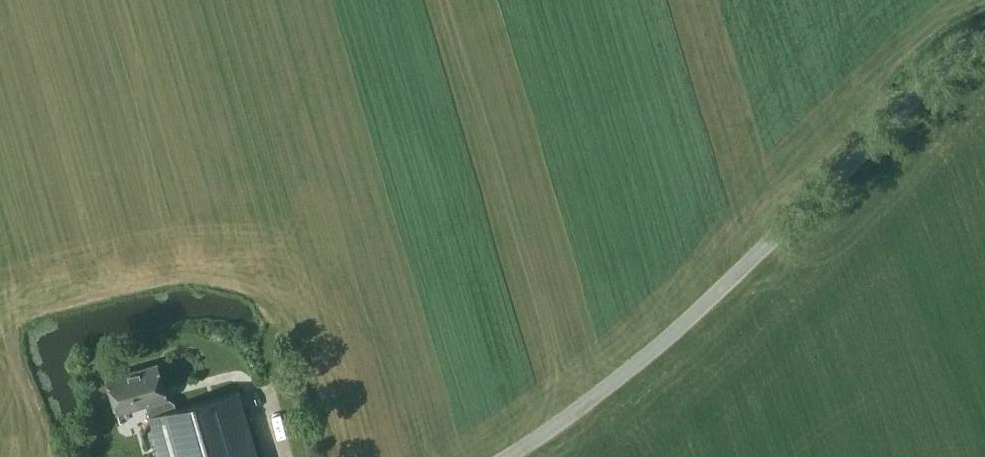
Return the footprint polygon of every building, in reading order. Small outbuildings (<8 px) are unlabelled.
[(157,363),(107,377),(117,412),(145,403),(155,436),(162,456),(258,456),(238,389),(176,407),(174,401),(166,396),(157,363)]
